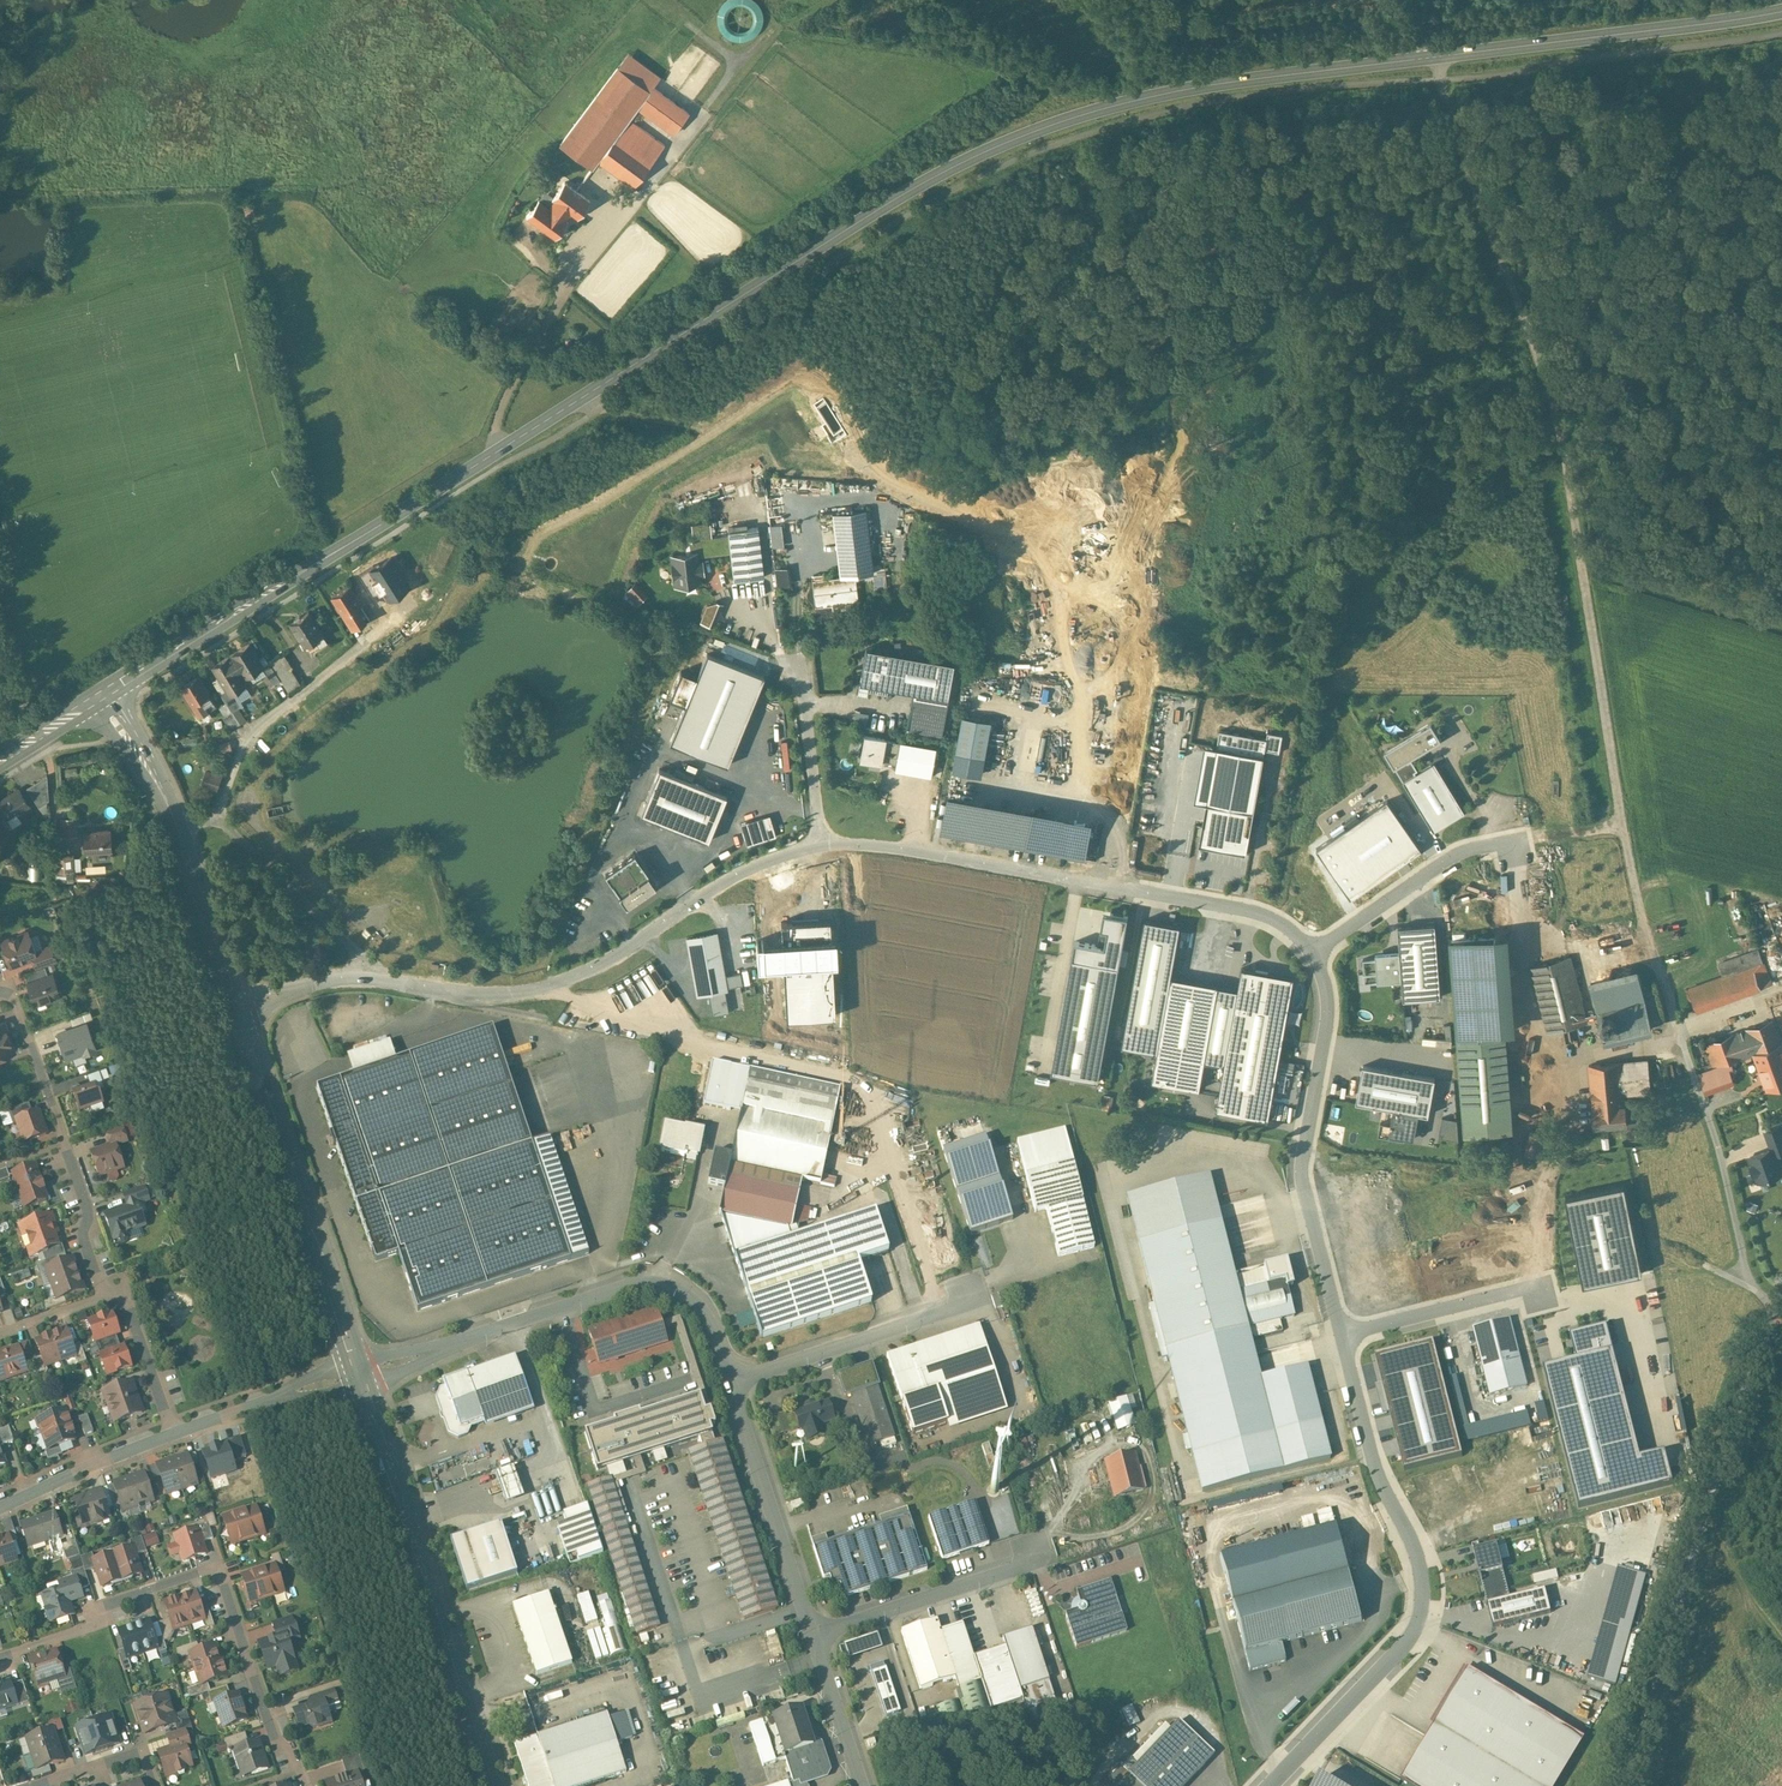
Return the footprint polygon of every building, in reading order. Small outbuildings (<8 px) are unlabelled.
[(758,0),(735,0),(739,3),(746,4),(755,12),(748,21),(735,18),(728,13),(722,12),(720,25),(736,37),(752,40),(762,27),(763,20),(759,16),(766,7),(758,0)] [(617,67),(560,144),(592,169),(598,161),(616,136),(629,119),(638,108),(638,107),(650,91),(617,67)] [(688,113),(653,87),(650,91),(638,107),(638,108),(673,133),(688,113)] [(629,119),(616,136),(652,162),(664,145),(629,119)] [(652,162),(616,136),(598,161),(633,187),(652,162)] [(590,201),(564,182),(552,198),(554,200),(546,210),(536,203),(526,216),(555,238),(567,221),(565,220),(571,213),(578,218),(590,201)] [(866,510),(834,513),(840,574),(855,573),(872,571),(866,510)] [(757,526),(727,528),(728,534),(730,553),(732,578),(762,576),(757,526)] [(728,534),(709,535),(710,554),(730,553),(728,534)] [(683,537),(684,552),(695,552),(695,554),(710,554),(709,535),(683,537)] [(684,552),(671,553),(673,583),(698,581),(697,571),(702,571),(701,559),(696,560),(695,554),(695,552),(684,552)] [(374,565),(359,574),(379,605),(409,586),(391,557),(375,567),(374,565)] [(779,584),(795,584),(794,565),(778,566),(779,584)] [(855,573),(840,574),(810,577),(813,606),(831,604),(831,609),(846,608),(846,602),(857,601),(855,573)] [(638,579),(628,589),(642,602),(651,592),(638,579)] [(349,586),(331,597),(343,616),(347,613),(356,626),(369,617),(349,586)] [(309,609),(289,621),(304,644),(323,632),(309,609)] [(249,644),(229,656),(235,666),(238,664),(245,675),(261,664),(249,644)] [(953,664),(866,647),(859,683),(912,693),(947,699),(953,664)] [(766,672),(706,648),(695,676),(680,670),(670,696),(684,702),(668,741),(729,765),(766,672)] [(283,652),(268,661),(280,679),(286,688),(297,681),(288,667),(291,665),(283,652)] [(229,656),(211,666),(225,688),(227,692),(231,690),(244,681),(235,666),(229,656)] [(268,661),(261,664),(272,683),(280,679),(268,661)] [(198,675),(180,685),(198,715),(216,705),(198,675)] [(227,692),(225,688),(218,692),(230,710),(241,704),(231,690),(227,692)] [(947,699),(912,693),(905,729),(940,735),(947,699)] [(858,709),(856,724),(869,726),(871,711),(858,709)] [(238,722),(230,710),(221,716),(229,728),(238,722)] [(989,719),(960,714),(954,751),(983,756),(989,719)] [(1432,722),(1385,750),(1395,767),(1408,759),(1442,739),(1432,722)] [(1210,748),(1198,806),(1211,809),(1204,846),(1251,855),(1273,743),(1223,733),(1220,750),(1210,748)] [(884,738),(864,735),(859,759),(880,762),(880,761),(884,740),(884,738)] [(898,742),(884,740),(880,761),(895,764),(898,742)] [(215,744),(217,752),(234,748),(233,741),(215,744)] [(899,741),(898,742),(895,764),(894,769),(931,776),(935,748),(899,741)] [(983,756),(954,751),(951,768),(981,772),(983,756)] [(640,761),(633,758),(628,773),(634,775),(640,761)] [(1408,759),(1395,767),(1403,781),(1416,773),(1408,759)] [(1416,773),(1403,781),(1434,831),(1465,812),(1435,762),(1416,773)] [(220,790),(225,772),(209,768),(204,785),(220,790)] [(726,796),(658,768),(640,815),(707,842),(726,796)] [(46,777),(26,788),(39,807),(48,801),(46,777)] [(0,800),(0,822),(1,822),(15,813),(20,819),(31,811),(17,789),(0,800)] [(1097,816),(949,791),(941,835),(1089,860),(1097,816)] [(1420,852),(1384,804),(1316,855),(1352,903),(1420,852)] [(109,830),(85,831),(85,853),(110,852),(109,830)] [(635,853),(605,873),(626,903),(655,883),(635,853)] [(83,854),(63,854),(63,858),(59,858),(58,871),(82,872),(83,854)] [(42,859),(26,859),(27,880),(43,879),(42,859)] [(1105,946),(1075,941),(1052,1072),(1099,1080),(1128,917),(1104,912),(1101,930),(1107,931),(1105,946)] [(1405,1000),(1441,997),(1435,918),(1398,921),(1401,952),(1403,977),(1405,1000)] [(1180,926),(1145,920),(1122,1046),(1157,1053),(1171,977),(1180,926)] [(831,926),(785,930),(792,1027),(838,1023),(831,926)] [(717,932),(687,937),(697,994),(726,990),(717,932)] [(27,933),(2,941),(7,956),(6,958),(8,963),(9,964),(10,965),(32,958),(35,957),(33,951),(27,933)] [(1495,936),(1451,939),(1458,1035),(1459,1035),(1459,1034),(1502,1031),(1496,937),(1495,936)] [(1508,936),(1496,937),(1502,1031),(1515,1030),(1508,936)] [(51,945),(33,951),(35,957),(32,958),(35,967),(56,960),(51,945)] [(1716,962),(1720,977),(1761,962),(1756,948),(1716,962)] [(1401,952),(1364,955),(1366,981),(1403,977),(1401,952)] [(1569,956),(1530,964),(1545,1031),(1584,1022),(1569,956)] [(1720,977),(1690,987),(1696,1010),(1769,984),(1761,962),(1720,977)] [(45,966),(24,974),(27,983),(48,976),(45,966)] [(1637,967),(1590,979),(1605,1041),(1652,1030),(1651,1025),(1641,985),(1637,967)] [(1294,977),(1242,968),(1238,989),(1225,1064),(1217,1109),(1268,1119),(1294,977)] [(48,976),(27,983),(35,1004),(46,1000),(49,1001),(53,1000),(54,997),(55,997),(52,988),(56,986),(52,974),(48,976)] [(1218,985),(1171,977),(1157,1053),(1152,1081),(1200,1089),(1205,1061),(1218,985)] [(1641,985),(1651,1025),(1662,1022),(1653,982),(1641,985)] [(1238,989),(1218,985),(1205,1061),(1225,1064),(1238,989)] [(1752,1047),(1779,1038),(1772,1017),(1734,1031),(1743,1057),(1754,1053),(1752,1047)] [(9,1037),(6,1030),(7,1030),(6,1029),(3,1022),(0,1023),(0,1040),(9,1037)] [(87,1024),(57,1035),(67,1065),(98,1053),(87,1024)] [(530,1143),(490,1026),(316,1085),(356,1202),(530,1143)] [(1715,1065),(1743,1057),(1734,1031),(1706,1041),(1715,1065)] [(1458,1035),(1457,1035),(1464,1132),(1511,1129),(1504,1032),(1459,1035),(1458,1035)] [(0,1040),(0,1056),(14,1052),(9,1037),(0,1040)] [(1752,1047),(1754,1053),(1766,1088),(1781,1082),(1781,1048),(1779,1038),(1752,1047)] [(1647,1059),(1587,1063),(1591,1107),(1623,1106),(1623,1099),(1623,1093),(1649,1092),(1647,1059)] [(702,1105),(739,1112),(741,1105),(832,1123),(839,1088),(832,1086),(827,1110),(743,1093),(748,1070),(710,1063),(702,1105)] [(1428,1115),(1435,1078),(1363,1065),(1357,1102),(1394,1109),(1419,1113),(1428,1115)] [(832,1086),(748,1070),(743,1093),(827,1110),(832,1086)] [(94,1080),(71,1088),(79,1109),(90,1105),(101,1101),(102,1101),(94,1080)] [(1111,1095),(1104,1094),(1102,1108),(1109,1109),(1111,1095)] [(1638,1099),(1623,1099),(1623,1106),(1591,1107),(1592,1127),(1638,1124),(1638,1099)] [(101,1101),(90,1105),(92,1112),(103,1108),(101,1101)] [(28,1103),(8,1111),(13,1124),(17,1123),(16,1119),(32,1114),(28,1103)] [(739,1112),(729,1165),(801,1179),(820,1183),(832,1123),(741,1105),(739,1112)] [(1419,1113),(1394,1109),(1389,1137),(1404,1140),(1405,1136),(1415,1138),(1419,1113)] [(32,1114),(16,1119),(17,1123),(23,1139),(24,1142),(30,1140),(46,1134),(45,1133),(44,1134),(42,1127),(43,1125),(41,1120),(39,1120),(37,1113),(38,1113),(38,1112),(32,1114)] [(1457,1120),(1442,1118),(1438,1138),(1459,1142),(1457,1120)] [(130,1124),(121,1126),(122,1128),(126,1138),(134,1136),(130,1124)] [(1775,1154),(1781,1152),(1781,1130),(1780,1125),(1764,1131),(1770,1150),(1773,1149),(1775,1154)] [(701,1133),(664,1127),(660,1149),(697,1155),(701,1133)] [(1063,1127),(1016,1139),(1034,1211),(1046,1208),(1081,1199),(1063,1127)] [(122,1128),(106,1133),(111,1146),(115,1144),(115,1145),(127,1141),(126,1138),(122,1128)] [(985,1136),(942,1149),(969,1232),(1012,1219),(985,1136)] [(23,1139),(16,1142),(20,1153),(33,1148),(30,1140),(24,1142),(23,1139)] [(530,1143),(356,1202),(375,1261),(398,1253),(416,1310),(569,1258),(530,1143)] [(111,1146),(90,1153),(98,1176),(123,1167),(115,1145),(115,1144),(111,1146)] [(1770,1150),(1750,1157),(1759,1181),(1781,1173),(1775,1154),(1773,1149),(1770,1150)] [(34,1165),(13,1173),(25,1207),(46,1200),(42,1189),(44,1188),(41,1181),(40,1182),(34,1165)] [(729,1165),(726,1176),(798,1191),(801,1179),(729,1165)] [(0,1171),(0,1181),(9,1178),(6,1169),(0,1171)] [(726,1176),(719,1213),(791,1227),(798,1191),(726,1176)] [(1127,1198),(1137,1240),(1219,1219),(1208,1178),(1127,1198)] [(143,1186),(123,1193),(128,1206),(137,1203),(137,1204),(148,1200),(143,1186)] [(1622,1187),(1565,1200),(1585,1282),(1642,1269),(1622,1187)] [(1528,1262),(1510,1192),(1449,1208),(1452,1217),(1419,1225),(1434,1285),(1528,1262)] [(1081,1199),(1046,1208),(1057,1256),(1093,1247),(1081,1199)] [(128,1206),(105,1215),(114,1240),(117,1243),(121,1243),(124,1242),(127,1239),(128,1235),(127,1232),(142,1226),(138,1216),(141,1215),(137,1204),(137,1203),(128,1206)] [(791,1227),(719,1213),(760,1338),(871,1301),(858,1260),(888,1251),(875,1209),(798,1235),(796,1228),(791,1227)] [(51,1213),(19,1225),(23,1235),(26,1234),(30,1246),(34,1245),(37,1254),(42,1253),(59,1247),(58,1244),(53,1231),(51,1231),(49,1226),(55,1224),(51,1213)] [(1219,1219),(1137,1240),(1165,1348),(1248,1329),(1233,1273),(1219,1219)] [(59,1247),(42,1253),(45,1260),(56,1256),(65,1253),(61,1242),(58,1244),(59,1247)] [(42,1253),(37,1254),(34,1245),(30,1246),(26,1247),(29,1257),(37,1254),(40,1262),(45,1260),(42,1253)] [(40,1262),(35,1263),(39,1273),(47,1270),(46,1267),(58,1263),(56,1256),(45,1260),(40,1262)] [(58,1263),(46,1267),(47,1270),(52,1283),(75,1274),(73,1267),(75,1266),(72,1258),(58,1263)] [(1286,1261),(1263,1266),(1267,1284),(1285,1280),(1286,1287),(1292,1286),(1286,1261)] [(1263,1266),(1233,1273),(1248,1329),(1293,1315),(1286,1287),(1285,1280),(1267,1284),(1263,1266)] [(75,1274),(52,1283),(57,1299),(83,1289),(80,1281),(78,1282),(75,1274)] [(1003,1288),(989,1293),(993,1307),(1008,1304),(1003,1288)] [(656,1308),(587,1330),(598,1362),(666,1340),(662,1326),(660,1321),(656,1308)] [(111,1312),(92,1319),(95,1326),(90,1327),(95,1341),(115,1333),(119,1332),(116,1326),(118,1322),(117,1320),(113,1318),(111,1312)] [(676,1322),(699,1394),(704,1409),(710,1407),(680,1316),(660,1321),(662,1326),(676,1322)] [(1508,1322),(1473,1332),(1491,1397),(1527,1387),(1508,1322)] [(978,1324),(886,1354),(911,1432),(947,1420),(949,1426),(1006,1408),(978,1324)] [(1570,1336),(1576,1361),(1601,1354),(1602,1355),(1613,1352),(1607,1327),(1570,1336)] [(66,1329),(51,1335),(60,1360),(75,1355),(72,1345),(66,1329)] [(1248,1329),(1167,1349),(1199,1484),(1330,1452),(1309,1366),(1260,1378),(1248,1329)] [(115,1333),(95,1341),(98,1347),(118,1340),(115,1333)] [(51,1335),(50,1335),(49,1335),(43,1337),(43,1338),(36,1340),(41,1356),(45,1366),(46,1366),(60,1360),(51,1335)] [(1434,1337),(1376,1351),(1403,1467),(1462,1454),(1434,1337)] [(118,1340),(98,1347),(100,1354),(120,1347),(118,1340)] [(28,1342),(17,1346),(17,1347),(22,1362),(23,1362),(33,1358),(28,1342)] [(80,1343),(72,1345),(75,1355),(78,1364),(86,1361),(80,1343)] [(100,1354),(105,1368),(109,1366),(111,1373),(130,1366),(129,1361),(130,1357),(130,1355),(126,1353),(123,1346),(120,1347),(100,1354)] [(0,1354),(0,1380),(26,1371),(23,1362),(22,1362),(17,1347),(0,1354)] [(1613,1352),(1602,1355),(1637,1493),(1674,1484),(1665,1452),(1640,1458),(1613,1352)] [(464,1369),(442,1378),(445,1387),(440,1389),(436,1397),(448,1431),(457,1436),(467,1433),(471,1423),(532,1403),(515,1354),(465,1372),(464,1369)] [(1576,1361),(1543,1369),(1578,1508),(1637,1493),(1602,1355),(1601,1354),(1576,1361)] [(45,1366),(41,1356),(34,1359),(41,1378),(44,1377),(47,1370),(46,1366),(45,1366)] [(870,1365),(838,1376),(844,1395),(851,1392),(869,1443),(893,1435),(870,1365)] [(119,1378),(101,1384),(104,1391),(122,1384),(119,1378)] [(122,1384),(104,1391),(109,1406),(136,1396),(132,1385),(130,1386),(129,1382),(122,1384)] [(613,1422),(583,1431),(595,1470),(633,1458),(639,1456),(698,1436),(702,1448),(715,1444),(708,1424),(714,1422),(710,1407),(704,1409),(699,1394),(639,1413),(638,1409),(612,1417),(613,1422)] [(71,1395),(63,1397),(68,1411),(76,1408),(71,1395)] [(136,1396),(109,1406),(115,1421),(142,1412),(136,1396)] [(1125,1397),(1108,1402),(1115,1422),(1131,1417),(1125,1397)] [(826,1403),(785,1415),(790,1429),(790,1432),(804,1428),(806,1433),(821,1429),(819,1421),(830,1418),(826,1403)] [(65,1409),(37,1419),(43,1434),(71,1424),(65,1409)] [(790,1429),(785,1415),(784,1412),(768,1417),(773,1434),(790,1429)] [(93,1431),(87,1414),(79,1417),(84,1434),(93,1431)] [(71,1424),(43,1434),(48,1449),(48,1450),(59,1446),(74,1440),(72,1433),(74,1432),(71,1424)] [(0,1429),(0,1445),(13,1440),(8,1426),(0,1429)] [(225,1441),(226,1444),(227,1444),(233,1461),(247,1456),(240,1436),(225,1441)] [(82,1441),(64,1445),(66,1454),(83,1451),(82,1441)] [(702,1448),(688,1452),(743,1620),(776,1609),(721,1442),(715,1444),(702,1448)] [(985,1444),(991,1467),(999,1465),(993,1442),(985,1444)] [(211,1449),(203,1452),(212,1477),(235,1469),(233,1461),(227,1444),(226,1444),(219,1447),(218,1445),(211,1447),(211,1449)] [(59,1446),(48,1450),(48,1449),(45,1450),(48,1458),(62,1453),(59,1446)] [(778,1451),(781,1462),(796,1458),(793,1447),(778,1451)] [(1133,1452),(1103,1459),(1113,1495),(1142,1489),(1133,1452)] [(197,1483),(187,1455),(187,1457),(173,1462),(181,1486),(195,1481),(196,1483),(197,1483)] [(609,1478),(621,1513),(626,1512),(616,1482),(645,1472),(639,1456),(633,1458),(637,1469),(609,1478)] [(173,1462),(158,1467),(157,1465),(166,1493),(166,1491),(181,1486),(173,1462)] [(513,1465),(494,1472),(505,1502),(523,1496),(513,1465)] [(1206,1507),(1220,1558),(1337,1526),(1363,1519),(1349,1469),(1206,1507)] [(144,1475),(129,1479),(137,1504),(152,1499),(152,1501),(153,1501),(144,1472),(143,1473),(144,1475)] [(609,1478),(589,1485),(636,1632),(657,1626),(621,1513),(609,1478)] [(129,1479),(114,1484),(114,1482),(113,1482),(113,1484),(120,1504),(122,1511),(123,1510),(122,1508),(127,1507),(137,1504),(129,1479)] [(113,1484),(107,1486),(113,1506),(120,1504),(113,1484)] [(107,1486),(100,1489),(107,1509),(113,1507),(113,1506),(107,1486)] [(92,1493),(75,1499),(83,1526),(92,1523),(93,1526),(103,1523),(102,1520),(109,1517),(107,1509),(100,1489),(92,1491),(92,1493)] [(802,1499),(790,1503),(792,1510),(804,1506),(802,1499)] [(974,1501),(928,1516),(942,1557),(988,1543),(974,1501)] [(137,1504),(127,1507),(130,1516),(140,1513),(137,1504)] [(587,1504),(563,1512),(566,1522),(576,1552),(578,1559),(603,1552),(587,1504)] [(256,1507),(222,1517),(231,1544),(264,1533),(256,1507)] [(54,1513),(23,1524),(30,1545),(61,1535),(54,1513)] [(908,1513),(812,1545),(822,1577),(830,1574),(832,1584),(840,1582),(843,1597),(927,1569),(908,1513)] [(12,1517),(4,1520),(8,1532),(16,1529),(12,1517)] [(208,1522),(196,1526),(196,1529),(197,1528),(201,1540),(204,1541),(213,1538),(208,1522)] [(576,1552),(566,1522),(556,1525),(566,1555),(576,1552)] [(499,1525),(452,1540),(467,1587),(515,1572),(499,1525)] [(1337,1526),(1220,1558),(1233,1605),(1350,1573),(1337,1526)] [(204,1541),(201,1540),(197,1528),(196,1529),(188,1531),(185,1530),(184,1533),(175,1536),(183,1561),(192,1558),(195,1560),(196,1556),(205,1553),(202,1543),(204,1541)] [(14,1531),(5,1534),(6,1536),(8,1536),(13,1550),(14,1549),(12,1542),(17,1540),(14,1531)] [(0,1538),(0,1566),(9,1564),(7,1560),(10,1555),(9,1554),(14,1552),(13,1550),(8,1536),(6,1536),(0,1538)] [(141,1536),(129,1540),(131,1547),(132,1547),(135,1554),(146,1551),(141,1536)] [(1471,1546),(1479,1576),(1506,1568),(1498,1538),(1471,1546)] [(75,1541),(61,1545),(66,1560),(80,1556),(75,1541)] [(131,1547),(113,1553),(122,1582),(132,1578),(133,1575),(141,1573),(135,1554),(132,1547),(131,1547)] [(92,1553),(80,1557),(83,1567),(85,1571),(96,1567),(93,1560),(94,1560),(92,1553)] [(94,1560),(93,1560),(96,1567),(102,1586),(110,1583),(113,1585),(122,1582),(113,1553),(94,1560)] [(275,1565),(242,1576),(250,1602),(283,1591),(275,1565)] [(83,1567),(70,1572),(72,1578),(76,1577),(80,1589),(89,1585),(85,1571),(83,1567)] [(1479,1576),(1487,1606),(1514,1599),(1506,1568),(1479,1576)] [(1616,1685),(1647,1575),(1619,1568),(1588,1677),(1616,1685)] [(1536,1582),(1561,1578),(1560,1570),(1535,1573),(1536,1582)] [(1350,1573),(1233,1605),(1246,1653),(1282,1643),(1363,1621),(1350,1573)] [(72,1578),(59,1583),(61,1589),(49,1593),(41,1595),(41,1596),(42,1596),(47,1610),(46,1613),(47,1618),(50,1620),(51,1622),(73,1614),(69,1601),(82,1597),(80,1589),(76,1577),(72,1578)] [(1125,1629),(1109,1579),(1075,1590),(1077,1598),(1080,1607),(1072,1610),(1064,1612),(1074,1645),(1125,1629)] [(59,1582),(47,1586),(49,1593),(61,1589),(59,1583),(59,1582)] [(551,1588),(516,1600),(539,1671),(574,1659),(551,1588)] [(1545,1591),(1514,1599),(1487,1606),(1492,1627),(1550,1612),(1545,1591)] [(195,1592),(180,1597),(189,1624),(203,1619),(204,1619),(200,1607),(195,1592)] [(180,1597),(164,1602),(169,1619),(173,1631),(174,1630),(181,1628),(181,1627),(189,1624),(180,1597)] [(1080,1607),(1077,1598),(1074,1600),(1072,1603),(1072,1607),(1072,1610),(1080,1607)] [(214,1626),(207,1605),(200,1607),(204,1619),(203,1619),(206,1628),(214,1626)] [(292,1615),(271,1622),(276,1637),(285,1634),(287,1641),(299,1637),(292,1615)] [(169,1619),(157,1623),(162,1636),(164,1641),(171,1639),(174,1631),(174,1630),(173,1631),(169,1619)] [(935,1619),(900,1630),(920,1689),(953,1677),(938,1630),(935,1619)] [(149,1620),(133,1625),(142,1653),(157,1648),(158,1647),(155,1638),(149,1620)] [(961,1622),(938,1630),(953,1677),(957,1689),(979,1681),(961,1622)] [(619,1624),(601,1629),(609,1654),(627,1649),(619,1624)] [(133,1625),(118,1630),(124,1649),(127,1658),(128,1658),(142,1653),(133,1625)] [(1032,1627),(1002,1636),(1005,1647),(1022,1700),(1025,1710),(1055,1701),(1032,1627)] [(646,1633),(639,1636),(641,1643),(648,1641),(646,1633)] [(276,1637),(259,1643),(267,1668),(277,1665),(280,1675),(291,1671),(288,1661),(293,1659),(287,1641),(285,1634),(276,1637)] [(164,1641),(162,1636),(155,1638),(158,1647),(157,1648),(159,1652),(166,1650),(164,1641)] [(197,1643),(176,1649),(179,1658),(190,1654),(189,1653),(199,1650),(197,1643)] [(1282,1643),(1246,1653),(1255,1687),(1291,1677),(1282,1643)] [(199,1650),(189,1653),(190,1654),(195,1669),(222,1660),(221,1660),(219,1661),(214,1645),(199,1650)] [(991,1709),(1022,1700),(1005,1647),(974,1657),(991,1709)] [(127,1658),(124,1649),(117,1651),(124,1671),(131,1669),(128,1658),(127,1658)] [(52,1652),(39,1657),(37,1656),(31,1658),(31,1659),(29,1660),(37,1685),(39,1684),(42,1686),(48,1684),(50,1681),(56,1678),(64,1676),(62,1671),(61,1666),(57,1667),(52,1652)] [(222,1660),(195,1669),(200,1685),(227,1676),(222,1660)] [(889,1714),(904,1709),(887,1660),(872,1665),(889,1714)] [(1468,1667),(1402,1778),(1416,1785),(1556,1785),(1585,1736),(1468,1667)] [(64,1676),(56,1678),(61,1694),(76,1689),(70,1668),(62,1671),(64,1676)] [(778,1680),(767,1684),(772,1698),(777,1696),(776,1693),(782,1691),(778,1680)] [(17,1704),(10,1681),(1,1684),(0,1682),(0,1710),(17,1704)] [(195,1686),(187,1689),(190,1698),(198,1695),(195,1686)] [(227,1686),(206,1692),(210,1705),(215,1703),(215,1702),(231,1697),(227,1686)] [(333,1689),(312,1696),(315,1704),(323,1701),(324,1703),(336,1699),(333,1689)] [(231,1697),(215,1702),(215,1703),(223,1727),(247,1719),(238,1694),(231,1697)] [(166,1695),(150,1700),(160,1728),(175,1724),(176,1723),(173,1715),(166,1695)] [(150,1700),(135,1705),(144,1734),(160,1728),(150,1700)] [(315,1704),(294,1711),(299,1727),(310,1724),(310,1725),(313,1727),(319,1725),(321,1722),(320,1720),(329,1718),(324,1703),(323,1701),(315,1704)] [(517,1738),(532,1785),(581,1785),(631,1770),(611,1708),(517,1738)] [(800,1709),(773,1718),(784,1752),(812,1743),(800,1709)] [(113,1711),(74,1724),(85,1754),(123,1741),(113,1711)] [(186,1711),(180,1713),(182,1721),(176,1723),(175,1724),(177,1731),(185,1729),(192,1727),(186,1711)] [(180,1713),(173,1715),(176,1723),(182,1721),(180,1713)] [(762,1765),(783,1758),(782,1753),(784,1752),(773,1718),(748,1725),(762,1765)] [(1115,1785),(1183,1785),(1213,1755),(1177,1721),(1115,1785)] [(53,1729),(26,1738),(28,1738),(33,1753),(57,1745),(52,1730),(54,1729),(53,1729)] [(177,1731),(166,1735),(171,1749),(166,1750),(166,1749),(160,1751),(163,1759),(161,1760),(165,1772),(175,1769),(177,1773),(185,1771),(184,1768),(192,1766),(187,1752),(192,1750),(185,1729),(177,1731)] [(245,1733),(224,1740),(229,1753),(230,1752),(230,1751),(234,1750),(233,1749),(248,1744),(245,1733)] [(248,1744),(233,1749),(234,1750),(240,1771),(250,1767),(252,1774),(267,1768),(259,1741),(248,1744)] [(817,1745),(812,1743),(784,1752),(782,1753),(783,1758),(791,1780),(792,1782),(803,1779),(823,1772),(825,1766),(817,1745)] [(57,1745),(33,1753),(38,1768),(36,1769),(64,1760),(63,1760),(62,1760),(57,1745)] [(358,1753),(341,1759),(347,1776),(357,1772),(357,1773),(364,1770),(358,1753)] [(326,1783),(327,1785),(362,1785),(357,1773),(357,1772),(347,1776),(326,1783)]
